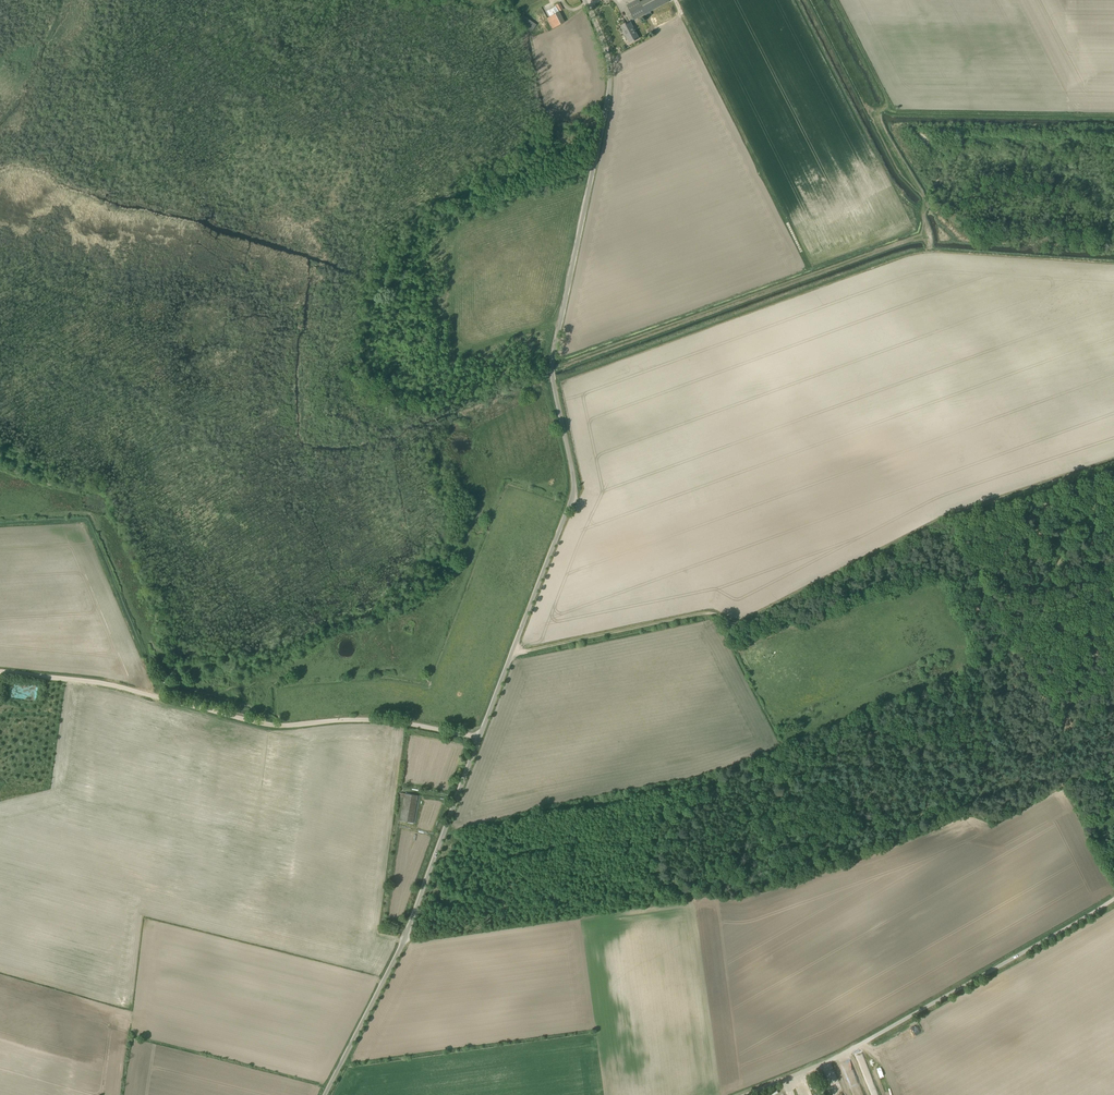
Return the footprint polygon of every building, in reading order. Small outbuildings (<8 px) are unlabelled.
[(639,0),(637,0),(627,5),(635,20),(646,13),(641,3),(639,0)] [(669,0),(647,0),(641,3),(646,13),(669,1),(669,0)] [(555,5),(558,12),(563,9),(559,3),(555,5)] [(533,30),(537,24),(523,15),(519,21),(533,30)] [(630,22),(621,27),(630,43),(639,39),(630,22)] [(400,821),(413,823),(418,796),(405,793),(400,821)]
